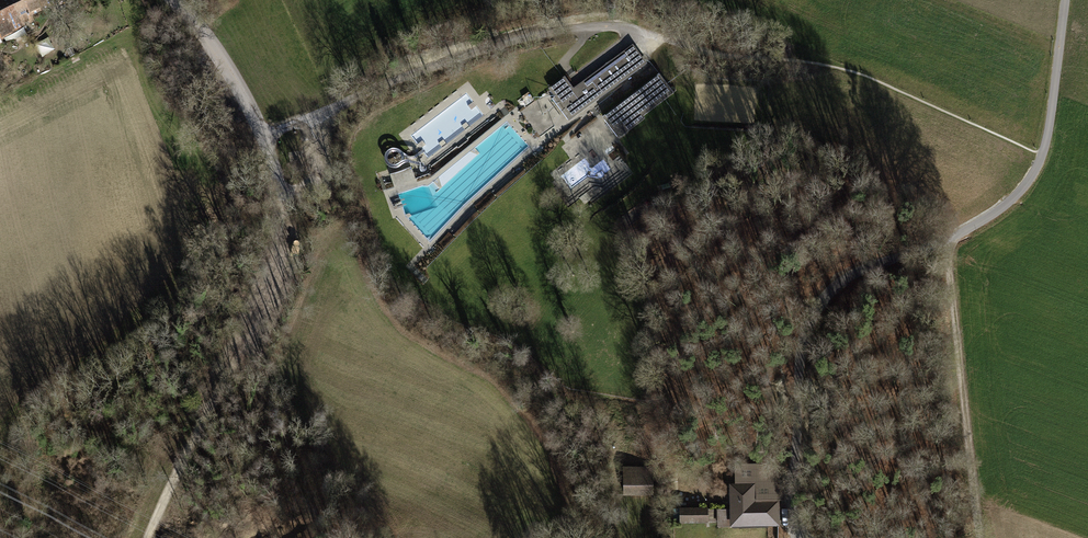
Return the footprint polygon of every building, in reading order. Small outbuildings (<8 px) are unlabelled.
[(63,1),(63,0),(0,0),(0,31),(63,1)] [(547,88),(571,116),(644,63),(630,45),(576,83),(570,87),(563,75),(547,88)] [(601,118),(616,139),(643,119),(641,116),(671,92),(657,73),(601,118)] [(713,530),(786,529),(786,468),(738,469),(739,488),(733,488),(733,511),(717,511),(684,511),(684,526),(713,526),(713,530)] [(628,497),(657,496),(656,469),(628,469),(628,497)]
